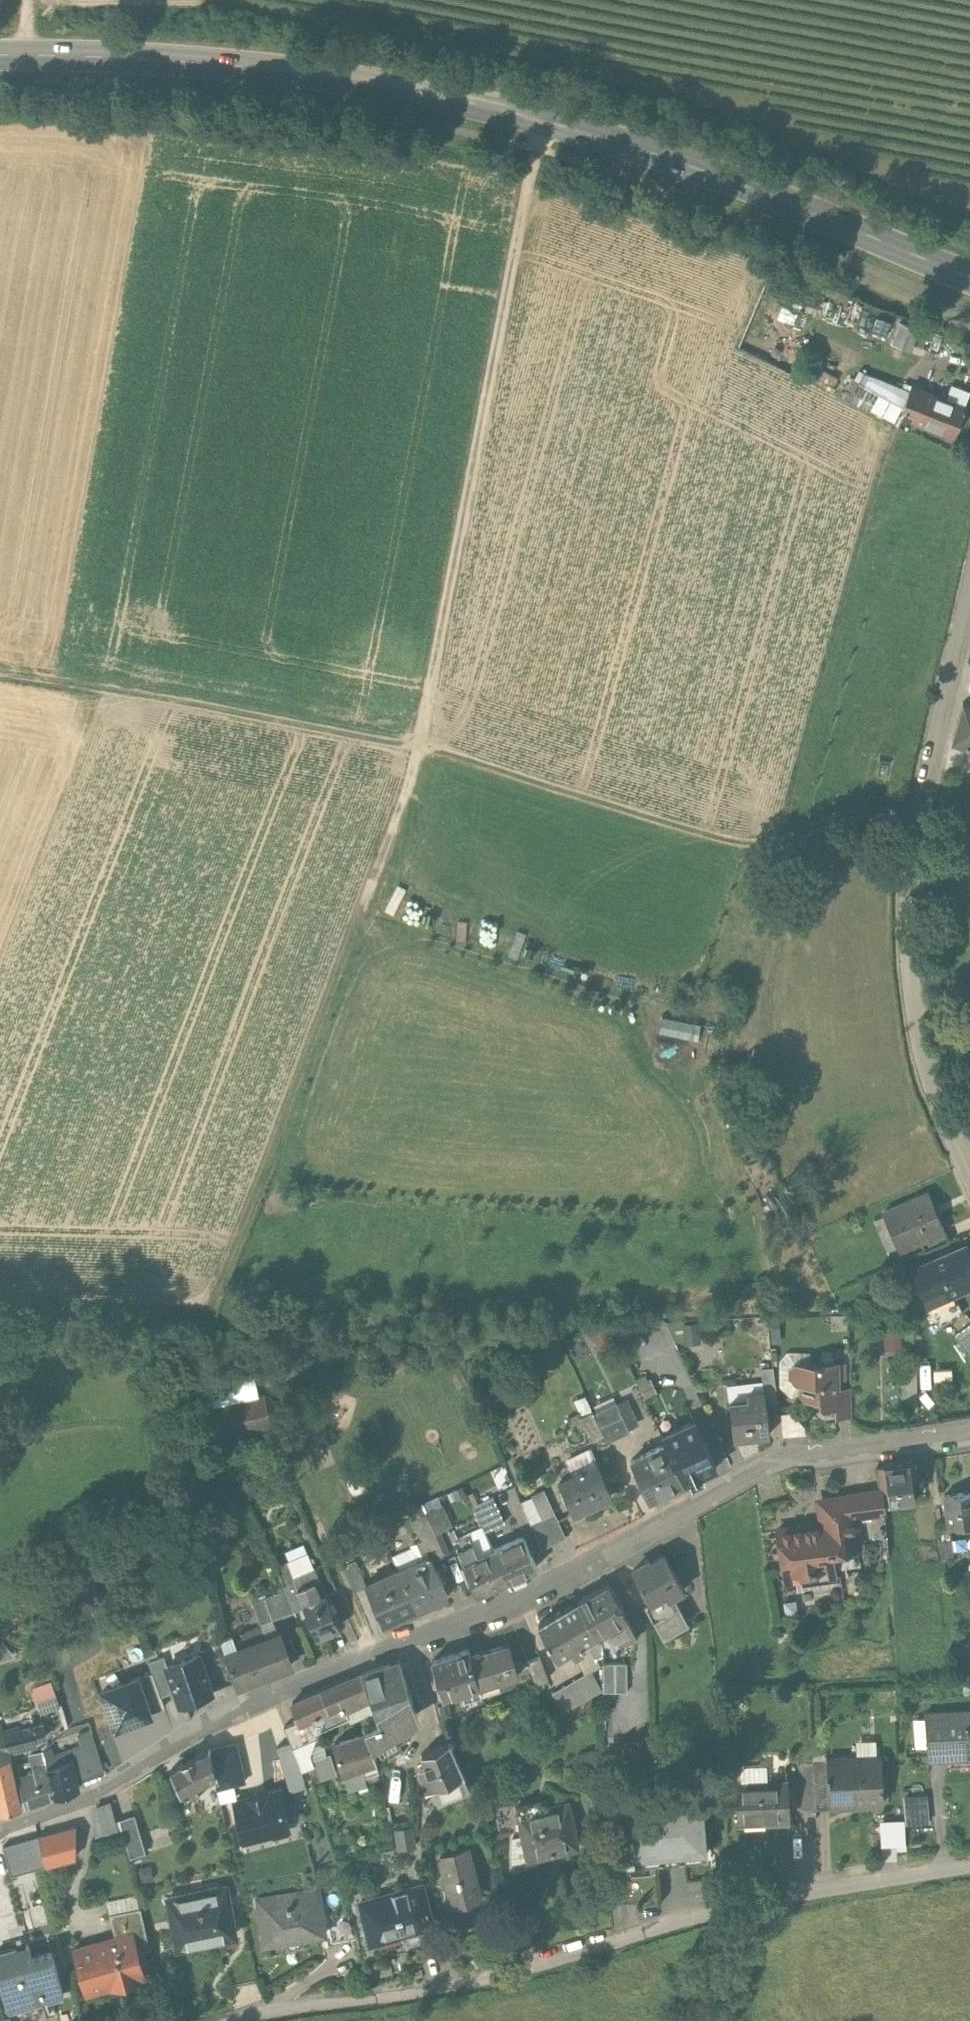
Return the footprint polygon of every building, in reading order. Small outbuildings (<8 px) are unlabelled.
[(904,404),(858,382),(852,394),(888,412),(886,416),(910,427),(914,418),(912,417),(914,411),(903,406),(904,404)] [(964,403),(913,382),(904,404),(903,406),(914,411),(912,417),(914,418),(952,433),(964,403)] [(963,703),(953,741),(969,746),(969,705),(963,703)] [(427,926),(431,898),(421,897),(417,924),(427,926)] [(928,1190),(884,1210),(901,1247),(945,1227),(928,1190)] [(914,1266),(930,1301),(953,1290),(969,1282),(969,1255),(965,1243),(914,1266)] [(953,1290),(930,1301),(940,1323),(959,1314),(963,1311),(953,1290)] [(955,1332),(969,1350),(969,1321),(955,1332)] [(906,1345),(904,1322),(885,1323),(887,1346),(906,1345)] [(288,1356),(276,1366),(290,1385),(303,1376),(288,1356)] [(837,1360),(795,1361),(792,1364),(792,1379),(795,1382),(801,1382),(801,1393),(804,1396),(820,1396),(820,1402),(823,1405),(837,1405),(837,1386),(838,1386),(837,1360)] [(218,1375),(221,1398),(261,1393),(258,1370),(218,1375)] [(911,1403),(920,1402),(919,1370),(909,1371),(911,1403)] [(775,1382),(763,1383),(763,1391),(765,1406),(778,1405),(775,1382)] [(763,1391),(747,1393),(747,1400),(729,1402),(733,1436),(768,1432),(765,1406),(763,1391)] [(265,1395),(211,1407),(219,1442),(230,1440),(228,1432),(272,1422),(277,1412),(275,1401),(265,1395)] [(618,1403),(595,1414),(609,1443),(631,1432),(618,1403)] [(788,1410),(789,1431),(807,1430),(806,1418),(798,1418),(798,1410),(788,1410)] [(717,1467),(695,1418),(661,1433),(666,1444),(683,1482),(717,1467)] [(666,1444),(632,1459),(649,1497),(683,1482),(666,1444)] [(909,1459),(878,1464),(881,1485),(882,1485),(884,1500),(908,1496),(914,1495),(909,1459)] [(596,1463),(559,1481),(573,1512),(610,1494),(596,1463)] [(881,1485),(847,1490),(848,1494),(849,1494),(852,1514),(885,1509),(884,1500),(882,1485),(881,1485)] [(944,1491),(948,1522),(969,1519),(969,1487),(944,1491)] [(821,1521),(775,1529),(778,1550),(781,1550),(783,1562),(796,1560),(798,1568),(831,1562),(829,1547),(856,1543),(852,1514),(849,1494),(848,1494),(818,1499),(821,1521)] [(492,1495),(472,1505),(484,1529),(504,1519),(492,1495)] [(908,1496),(885,1500),(886,1512),(910,1509),(908,1496)] [(563,1536),(555,1514),(541,1520),(550,1541),(563,1536)] [(450,1523),(434,1531),(444,1551),(460,1543),(450,1523)] [(434,1530),(424,1535),(434,1556),(444,1551),(434,1531),(434,1530)] [(524,1535),(494,1549),(508,1577),(537,1564),(524,1535)] [(494,1549),(464,1562),(478,1591),(508,1577),(494,1549)] [(684,1587),(664,1552),(650,1560),(649,1558),(633,1567),(650,1598),(645,1601),(658,1625),(678,1614),(668,1595),(673,1593),(684,1587)] [(309,1553),(288,1562),(294,1575),(293,1575),(306,1605),(318,1634),(340,1625),(309,1553)] [(430,1553),(398,1568),(416,1608),(448,1594),(430,1553)] [(356,1559),(345,1564),(355,1589),(366,1584),(365,1582),(366,1582),(356,1559)] [(288,1562),(288,1561),(276,1566),(286,1589),(295,1610),(306,1605),(293,1575),(294,1575),(288,1562)] [(366,1582),(365,1582),(366,1584),(383,1622),(416,1608),(398,1568),(366,1582)] [(609,1581),(577,1598),(596,1630),(609,1623),(619,1641),(636,1632),(626,1613),(627,1613),(609,1581)] [(286,1589),(253,1601),(261,1622),(295,1610),(286,1589)] [(683,1611),(673,1593),(668,1595),(678,1614),(683,1611)] [(577,1598),(538,1621),(556,1653),(569,1645),(573,1652),(576,1650),(585,1645),(581,1639),(596,1630),(577,1598)] [(596,1630),(581,1639),(585,1645),(576,1650),(583,1662),(555,1678),(564,1697),(599,1678),(592,1666),(602,1660),(602,1642),(596,1630)] [(280,1632),(225,1653),(237,1684),(279,1668),(279,1667),(290,1663),(291,1664),(292,1663),(280,1632)] [(2,1636),(0,1637),(0,1653),(13,1649),(2,1636)] [(508,1642),(470,1653),(479,1681),(482,1690),(499,1685),(497,1677),(517,1671),(508,1642)] [(468,1647),(432,1658),(442,1693),(479,1681),(470,1653),(468,1647)] [(167,1667),(176,1691),(180,1703),(212,1692),(199,1655),(167,1667)] [(167,1667),(164,1657),(149,1662),(152,1673),(161,1696),(176,1691),(167,1667)] [(399,1660),(361,1672),(381,1718),(365,1723),(367,1730),(372,1744),(391,1732),(406,1723),(404,1717),(416,1710),(399,1660)] [(627,1661),(602,1662),(603,1690),(627,1689),(627,1661)] [(164,1706),(161,1696),(152,1673),(137,1678),(149,1712),(164,1706)] [(38,1680),(46,1706),(67,1699),(59,1674),(38,1680)] [(350,1676),(320,1689),(328,1707),(357,1695),(350,1676)] [(137,1678),(102,1690),(115,1725),(150,1713),(149,1712),(137,1678)] [(320,1689),(293,1701),(301,1719),(328,1707),(320,1689)] [(925,1714),(928,1758),(950,1757),(950,1750),(969,1749),(969,1711),(925,1714)] [(39,1722),(32,1724),(35,1738),(43,1737),(39,1722)] [(406,1723),(391,1732),(402,1750),(418,1741),(406,1723)] [(32,1724),(3,1731),(8,1750),(36,1743),(35,1738),(32,1724)] [(350,1736),(347,1728),(338,1731),(340,1739),(334,1741),(343,1768),(361,1762),(364,1771),(379,1766),(376,1757),(372,1744),(367,1730),(350,1736)] [(79,1743),(53,1752),(51,1746),(43,1749),(43,1750),(46,1759),(49,1765),(70,1759),(76,1777),(89,1772),(80,1745),(93,1741),(89,1730),(76,1735),(79,1743)] [(0,1732),(0,1760),(10,1757),(8,1750),(3,1731),(0,1732)] [(290,1739),(277,1743),(281,1759),(291,1785),(305,1780),(296,1754),(290,1739)] [(449,1739),(422,1750),(426,1761),(419,1764),(427,1784),(434,1781),(439,1793),(469,1781),(449,1739)] [(236,1740),(208,1747),(214,1767),(241,1759),(236,1740)] [(93,1741),(80,1745),(89,1772),(103,1767),(93,1741)] [(320,1741),(314,1742),(315,1747),(310,1749),(319,1775),(343,1768),(334,1741),(321,1745),(320,1741)] [(208,1747),(171,1766),(182,1787),(184,1786),(185,1789),(187,1788),(188,1790),(216,1776),(214,1767),(208,1747)] [(296,1754),(305,1780),(319,1775),(310,1749),(296,1754)] [(43,1750),(29,1753),(30,1756),(20,1759),(22,1766),(46,1759),(43,1750)] [(0,1760),(0,1808),(20,1803),(10,1757),(0,1760)] [(881,1758),(827,1761),(829,1808),(829,1810),(856,1809),(856,1805),(883,1804),(881,1758)] [(49,1765),(48,1766),(48,1767),(56,1792),(78,1784),(76,1777),(70,1759),(49,1765)] [(241,1759),(214,1767),(216,1776),(217,1783),(245,1776),(241,1759)] [(827,1765),(813,1766),(815,1810),(817,1810),(817,1809),(829,1808),(827,1765)] [(813,1766),(798,1766),(800,1811),(815,1810),(813,1766)] [(48,1767),(19,1775),(25,1801),(56,1792),(48,1767)] [(787,1782),(736,1785),(737,1821),(789,1819),(787,1782)] [(280,1784),(234,1796),(243,1832),(289,1820),(280,1784)] [(907,1797),(908,1822),(933,1821),(932,1796),(907,1797)] [(536,1810),(518,1814),(522,1827),(512,1829),(511,1858),(529,1859),(529,1860),(531,1859),(530,1853),(574,1842),(569,1825),(574,1824),(568,1798),(535,1805),(536,1810)] [(702,1801),(649,1806),(650,1823),(670,1822),(673,1865),(707,1862),(702,1801)] [(134,1811),(119,1816),(130,1850),(145,1845),(134,1811)] [(421,1817),(405,1820),(407,1834),(423,1832),(421,1817)] [(76,1820),(39,1830),(46,1858),(76,1850),(76,1820)] [(36,1827),(10,1834),(18,1866),(45,1859),(36,1827)] [(467,1842),(440,1849),(452,1894),(479,1886),(467,1842)] [(151,1860),(139,1861),(141,1876),(152,1875),(151,1860)] [(25,1891),(19,1870),(8,1873),(13,1894),(25,1891)] [(422,1877),(360,1893),(364,1909),(368,1908),(373,1927),(399,1920),(400,1924),(432,1916),(422,1877)] [(226,1878),(168,1891),(178,1938),(180,1938),(179,1931),(216,1923),(217,1930),(236,1926),(226,1878)] [(318,1881),(257,1890),(264,1935),(266,1935),(266,1932),(266,1930),(281,1927),(283,1941),(300,1939),(299,1930),(325,1925),(318,1881)] [(655,1881),(622,1890),(626,1905),(639,1902),(641,1907),(661,1901),(655,1881)] [(140,1901),(110,1907),(116,1930),(132,1925),(135,1934),(148,1931),(140,1901)] [(446,1921),(431,1925),(437,1948),(452,1944),(446,1921)] [(116,1930),(98,1935),(98,1933),(75,1939),(87,1983),(144,1968),(135,1934),(132,1925),(116,1930)] [(18,1942),(17,1938),(0,1942),(0,1970),(8,2000),(46,1989),(44,1984),(46,1980),(59,1976),(61,1985),(64,1984),(52,1942),(33,1947),(30,1934),(27,1935),(28,1940),(18,1942)]
